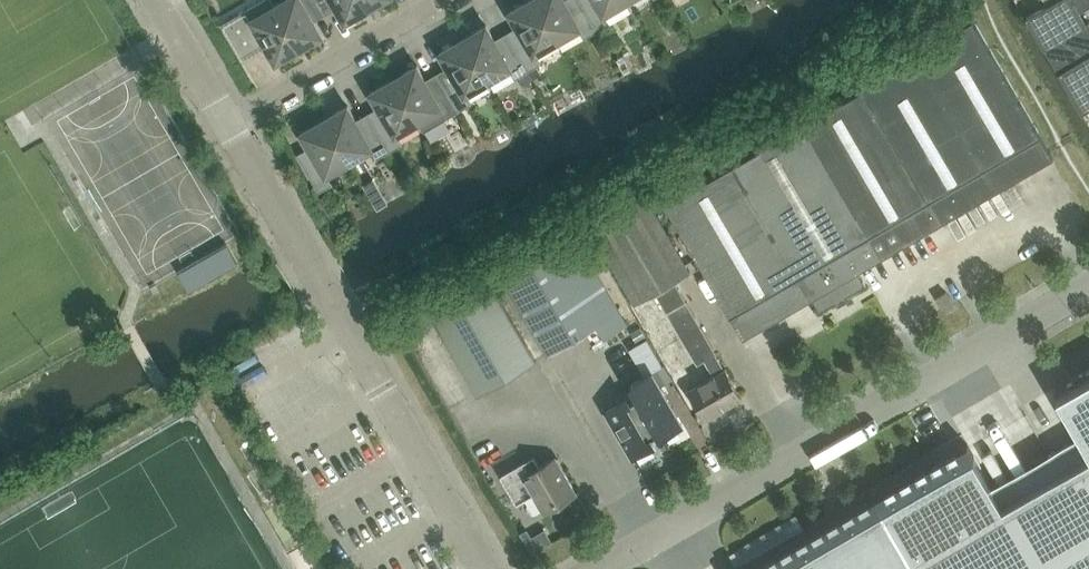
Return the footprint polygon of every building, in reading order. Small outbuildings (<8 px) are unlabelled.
[(223,22),(242,56),(266,42),(277,61),(300,47),(275,4),(274,5),(271,0),(261,0),(248,8),(230,18),(223,22)] [(275,4),(300,47),(324,33),(320,26),(313,15),(324,8),(319,0),(282,0),(275,4)] [(324,8),(336,2),(342,13),(346,20),(369,7),(365,0),(319,0),(324,8)] [(558,39),(535,0),(527,0),(510,10),(521,28),(510,35),(529,69),(542,61),(536,52),(558,39)] [(568,1),(567,0),(535,0),(558,39),(580,27),(585,36),(598,29),(582,0),(570,0),(568,1)] [(629,0),(582,0),(598,29),(633,8),(629,0)] [(1088,21),(1079,6),(1088,0),(1054,0),(1049,3),(1028,15),(1084,111),(1088,108),(1088,20),(1088,21)] [(866,86),(668,200),(745,334),(812,295),(821,310),(867,284),(858,269),(1054,156),(975,17),(863,81),(866,86)] [(529,69),(510,35),(498,42),(487,23),(464,37),(489,80),(511,67),(516,76),(529,69)] [(467,92),(489,80),(464,37),(441,50),(452,69),(440,75),(460,109),(473,101),(467,92)] [(460,109),(440,75),(429,82),(418,63),(395,77),(425,129),(460,109)] [(551,84),(544,72),(535,77),(542,89),(551,84)] [(425,129),(395,77),(372,90),(382,109),(371,115),(391,149),(404,142),(398,133),(420,120),(425,129)] [(391,149),(371,115),(360,122),(349,103),(326,117),(351,160),(373,147),(378,157),(391,149)] [(329,173),(351,160),(326,117),(302,130),(313,149),(301,156),(321,190),(334,182),(329,173)] [(383,192),(373,198),(375,201),(377,205),(387,200),(387,199),(385,195),(383,192)] [(592,225),(637,301),(691,269),(646,193),(592,225)] [(327,195),(324,196),(321,198),(325,205),(328,203),(331,202),(327,195)] [(605,336),(626,323),(575,235),(504,275),(550,353),(598,325),(605,336)] [(228,243),(180,271),(190,288),(238,261),(228,243)] [(716,352),(716,351),(674,279),(656,290),(698,362),(705,358),(715,374),(690,389),(706,417),(742,395),(726,368),(725,368),(716,352)] [(481,393),(538,360),(492,282),(436,314),(481,393)] [(937,296),(945,310),(955,304),(947,290),(937,296)] [(641,326),(633,331),(638,340),(647,335),(641,326)] [(647,336),(629,347),(645,373),(663,362),(647,336)] [(666,363),(654,370),(662,385),(674,378),(666,363)] [(647,374),(631,384),(634,388),(637,395),(658,431),(661,434),(664,432),(682,422),(683,421),(662,385),(654,370),(647,374)] [(877,496),(919,568),(1088,568),(1088,377),(1057,396),(1079,434),(1048,452),(1060,472),(1003,504),(968,443),(877,496)] [(627,397),(605,409),(633,457),(655,445),(649,436),(658,431),(637,395),(635,396),(628,400),(627,397)] [(580,493),(559,457),(543,466),(537,456),(506,474),(521,501),(536,492),(547,512),(580,493)] [(877,496),(750,568),(919,568),(877,496)] [(797,513),(729,552),(736,565),(805,526),(797,513)] [(528,527),(522,531),(533,550),(553,538),(546,527),(533,535),(528,527)]
